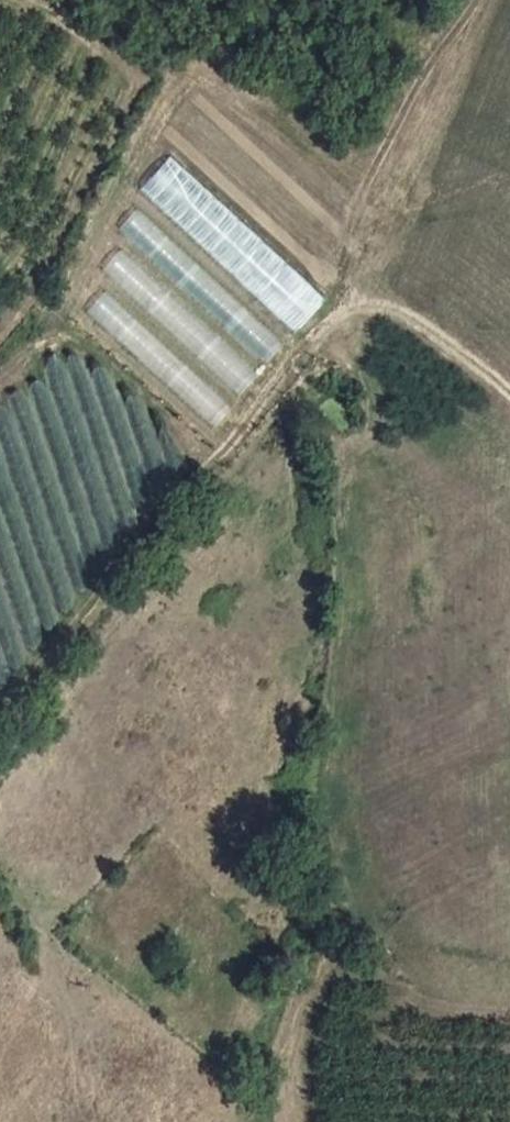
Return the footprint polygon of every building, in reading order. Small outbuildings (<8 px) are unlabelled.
[(139,190),(296,333),(326,300),(170,157),(139,190)] [(264,361),(282,341),(136,209),(118,229),(264,361)] [(101,271),(237,397),(257,375),(121,249),(101,271)] [(85,312),(210,427),(230,405),(105,291),(85,312)]
